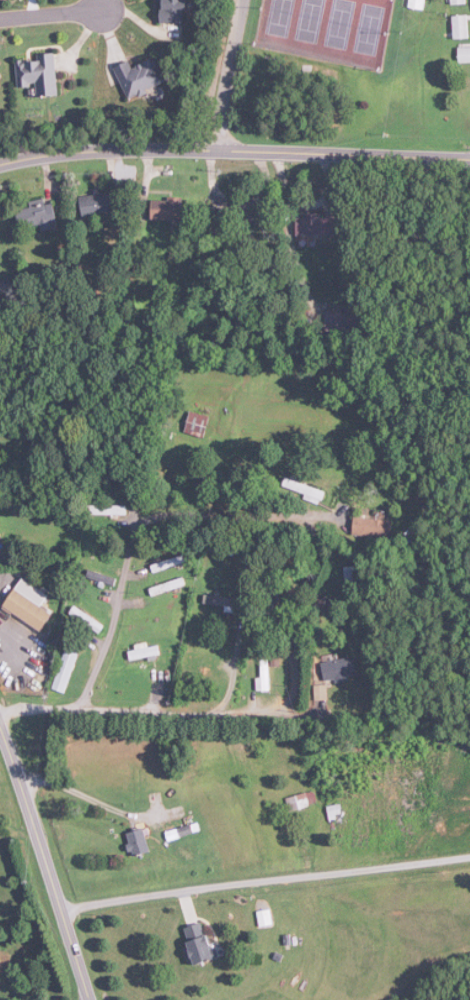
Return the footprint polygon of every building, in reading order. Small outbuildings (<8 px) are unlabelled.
[(164,23),(189,23),(189,0),(164,0),(164,23)] [(427,0),(411,0),(410,7),(426,9),(427,0)] [(453,16),(454,39),(469,39),(469,16),(453,16)] [(459,48),(459,62),(469,62),(469,48),(459,48)] [(60,96),(58,56),(18,59),(20,86),(38,85),(39,97),(60,96)] [(115,68),(129,99),(167,83),(157,59),(133,69),(130,61),(115,68)] [(115,212),(114,193),(82,196),(83,215),(115,212)] [(54,198),(30,203),(31,207),(18,210),(22,229),(44,224),(46,230),(60,226),(54,198)] [(184,199),(153,199),(153,220),(184,220),(184,199)] [(273,230),(274,212),(224,208),(222,225),(273,230)] [(342,236),(342,218),(322,218),(322,215),(298,215),(298,236),(342,236)] [(16,294),(11,277),(0,280),(0,298),(16,294)] [(178,432),(205,439),(211,417),(184,410),(178,432)] [(283,488),(323,503),(326,493),(287,479),(283,488)] [(127,515),(127,507),(89,507),(89,515),(127,515)] [(393,520),(354,518),(353,537),(392,540),(393,520)] [(152,567),(155,574),(188,562),(186,555),(152,567)] [(49,595),(22,579),(5,610),(43,632),(54,615),(42,608),(49,595)] [(186,586),(185,580),(152,589),(154,595),(186,586)] [(264,616),(275,616),(275,589),(264,589),(264,616)] [(234,603),(205,592),(200,606),(228,618),(234,603)] [(71,614),(100,634),(104,627),(76,607),(71,614)] [(129,652),(130,660),(161,657),(159,648),(129,652)] [(81,654),(68,649),(53,689),(66,694),(81,654)] [(359,678),(355,658),(322,664),(326,684),(359,678)] [(270,692),(269,662),(260,662),(261,692),(270,692)] [(318,805),(315,793),(287,799),(290,811),(318,805)] [(344,820),(343,806),(329,807),(331,822),(344,820)] [(128,834),(135,857),(151,852),(144,829),(128,834)] [(272,925),(271,911),(260,911),(260,925),(272,925)] [(213,960),(209,923),(189,925),(193,962),(213,960)]
